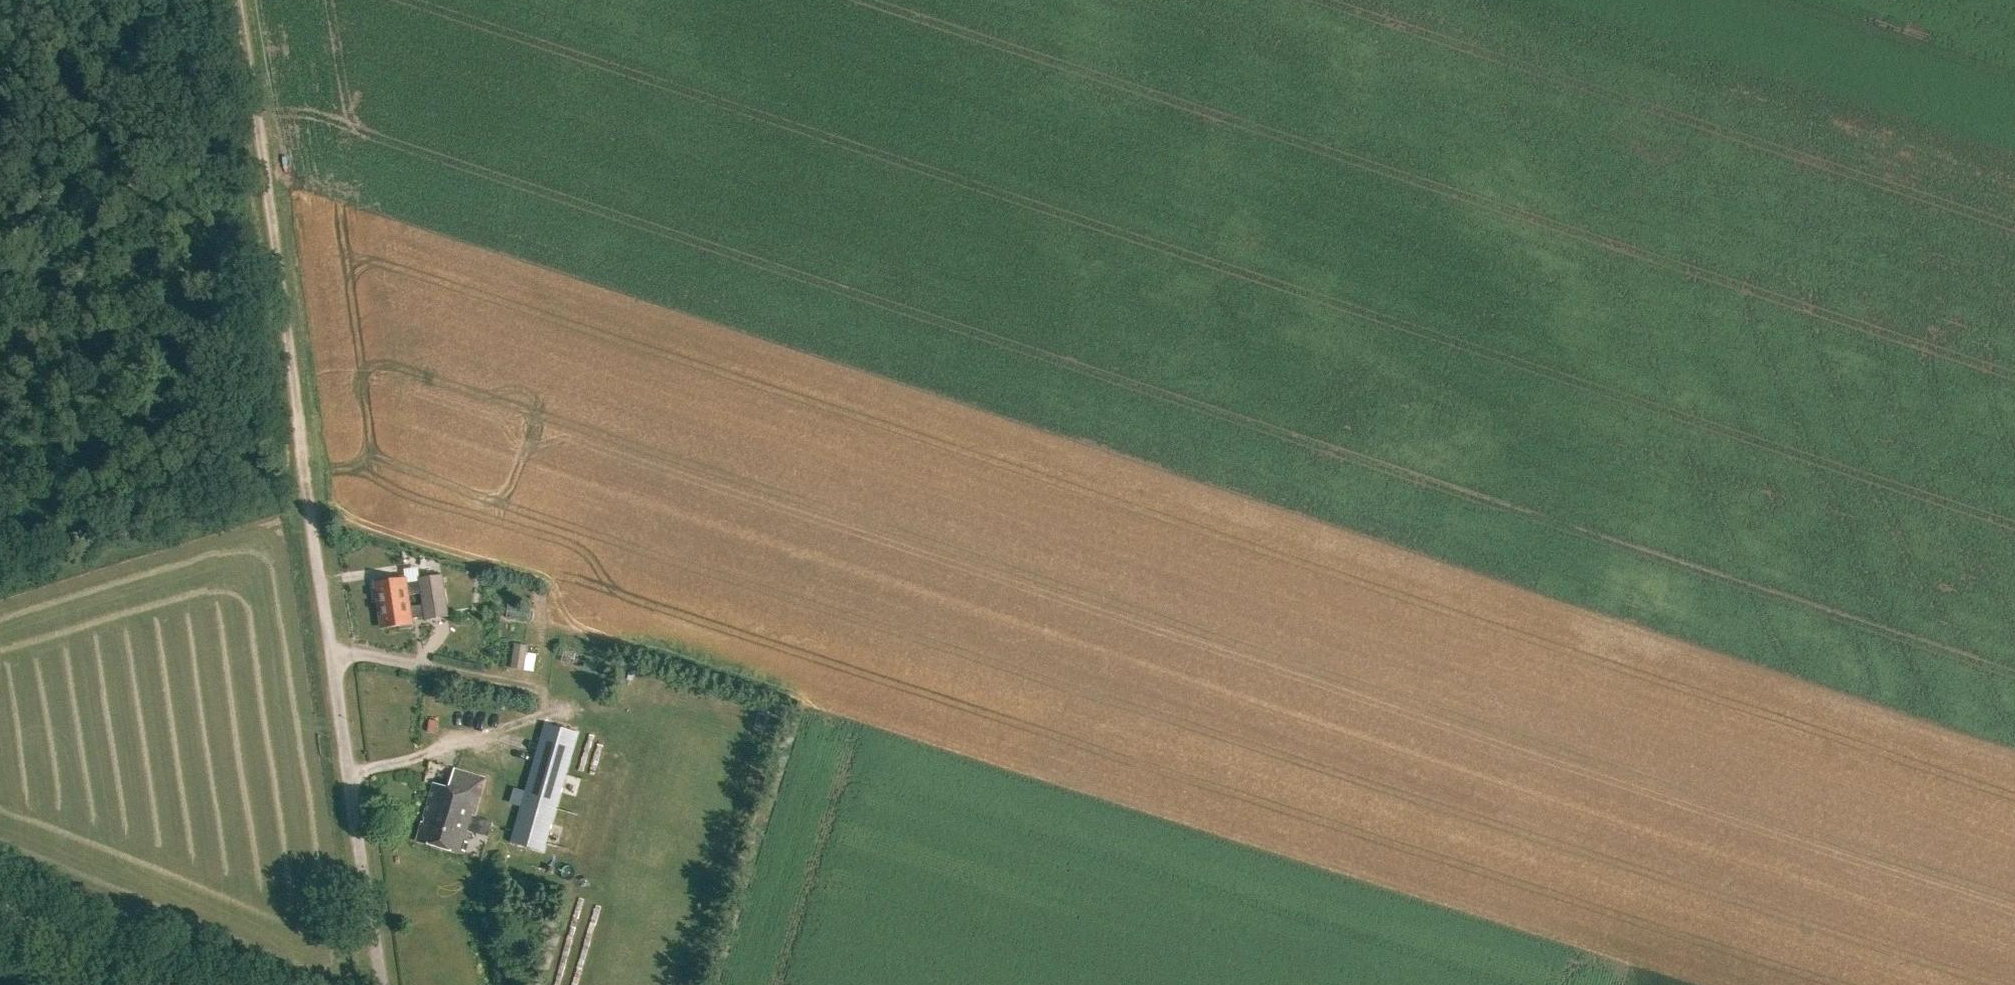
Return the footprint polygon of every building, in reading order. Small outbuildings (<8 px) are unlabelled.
[(376,587),(378,604),(445,594),(442,573),(418,576),(419,580),(405,582),(404,573),(391,575),(392,580),(378,582),(379,587),(376,587)] [(397,627),(397,631),(412,628),(410,618),(424,616),(424,620),(449,616),(445,594),(378,604),(381,622),(385,621),(386,629),(397,627)] [(527,645),(515,643),(512,668),(524,670),(527,645)] [(511,842),(543,852),(577,732),(545,723),(511,842)] [(415,839),(462,854),(486,778),(455,768),(450,787),(433,782),(415,839)]
